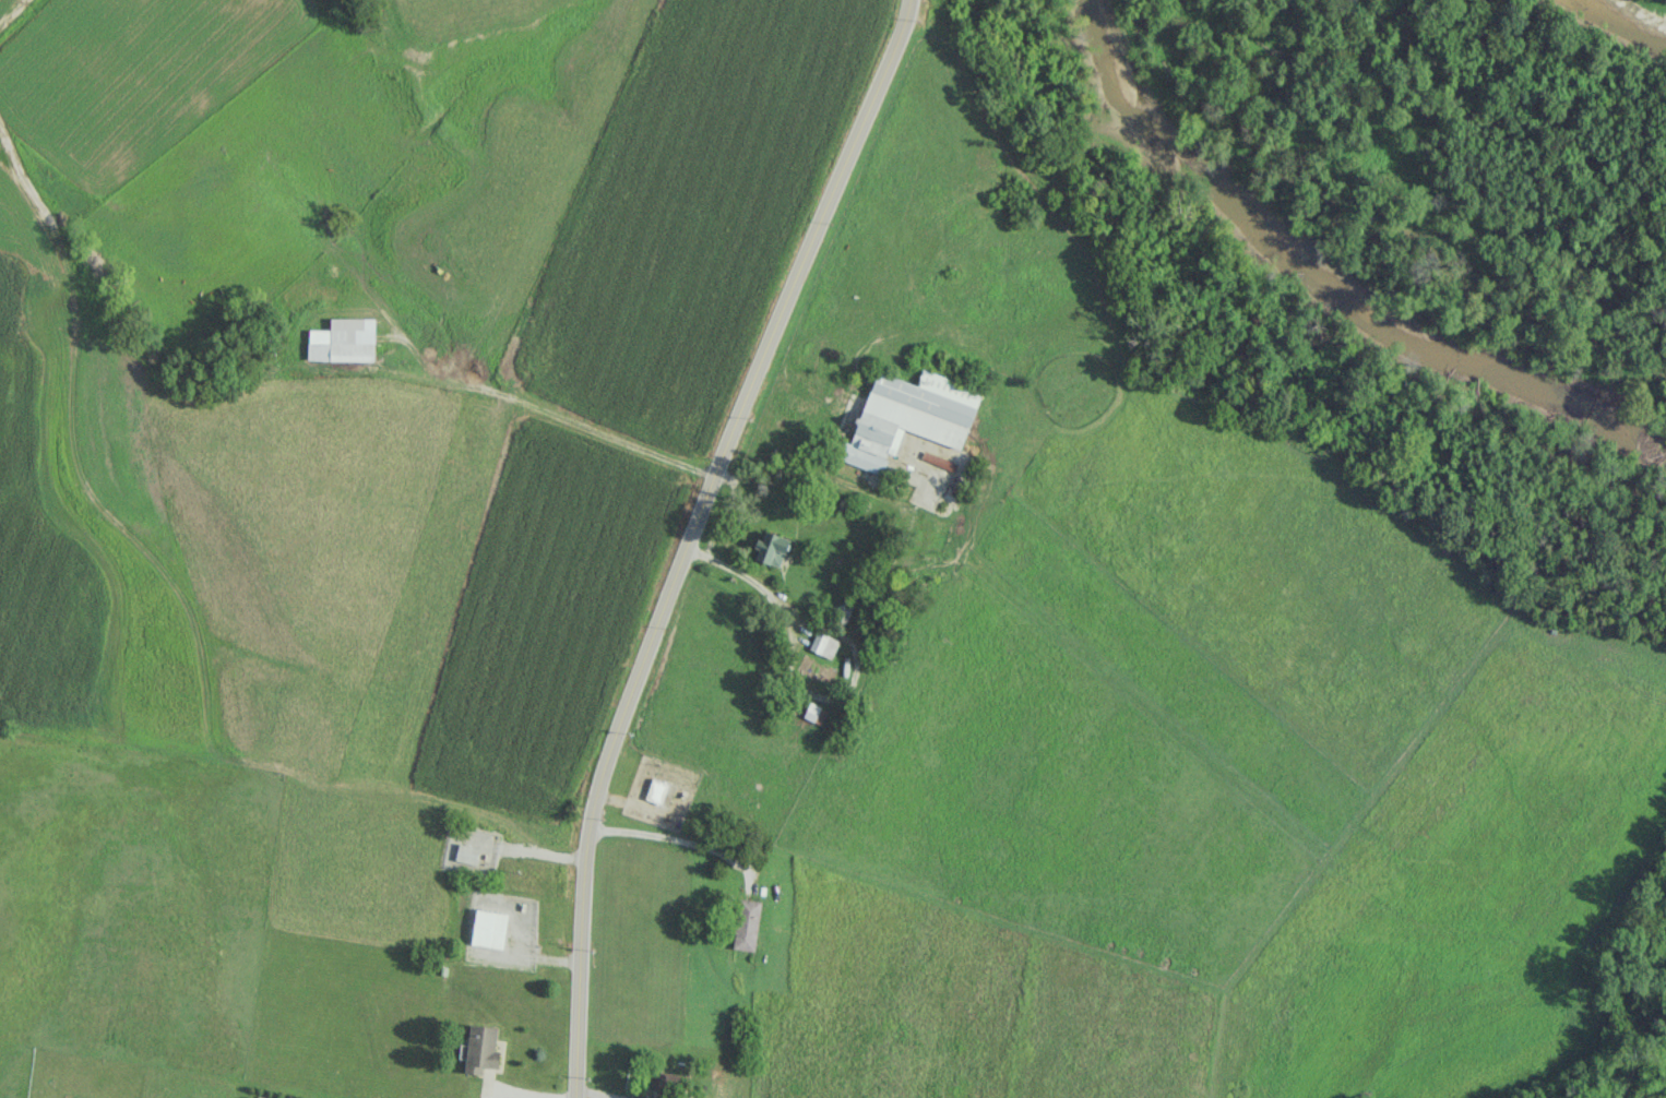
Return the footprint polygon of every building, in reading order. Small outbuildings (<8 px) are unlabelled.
[(374,318),(330,317),(330,330),(308,329),(308,360),(373,361),(374,318)] [(981,389),(921,370),(917,384),(875,371),(851,445),(846,443),(840,461),(881,474),(888,452),(895,455),(903,430),(962,448),(981,389)] [(788,537),(762,531),(758,549),(755,560),(781,567),(788,537)] [(839,639),(816,631),(809,650),(832,658),(839,639)] [(803,718),(822,724),(827,708),(808,702),(803,718)] [(667,783),(652,778),(645,799),(661,804),(667,783)] [(732,948),(754,951),(761,901),(740,898),(732,948)] [(472,945),(504,948),(507,912),(475,909),(472,945)] [(497,1027),(470,1024),(465,1072),(482,1074),(483,1067),(497,1068),(499,1051),(495,1050),(497,1027)]
